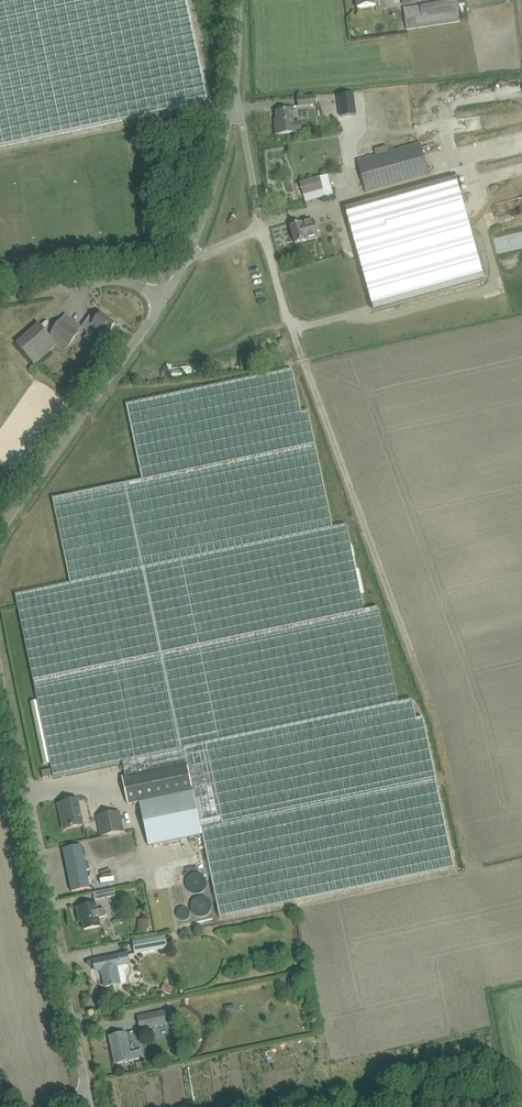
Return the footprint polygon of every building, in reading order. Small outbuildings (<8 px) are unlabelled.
[(208,102),(186,0),(0,0),(0,147),(208,102)] [(357,8),(375,6),(374,0),(356,0),(357,8)] [(456,0),(452,0),(403,9),(407,30),(459,20),(456,0)] [(392,11),(391,20),(399,21),(400,12),(392,11)] [(405,23),(393,25),(395,34),(407,31),(405,23)] [(354,94),(338,95),(341,117),(356,116),(354,94)] [(315,96),(298,98),(299,107),(316,105),(315,96)] [(276,135),(301,132),(300,123),(294,123),(292,110),(276,111),(277,125),(275,126),(276,135)] [(357,161),(366,193),(429,175),(420,143),(357,161)] [(504,172),(491,174),(492,185),(505,183),(504,172)] [(301,183),(304,193),(316,189),(317,191),(322,190),(319,178),(301,183)] [(346,209),(375,311),(484,281),(456,178),(346,209)] [(517,224),(521,222),(521,208),(513,211),(517,224)] [(318,238),(315,228),(313,220),(290,226),(295,244),(318,238)] [(101,314),(95,321),(90,317),(82,328),(88,332),(88,333),(96,339),(97,338),(98,339),(100,339),(103,339),(105,338),(106,336),(115,324),(101,314)] [(34,364),(57,345),(54,341),(56,338),(68,347),(79,332),(61,319),(51,334),(50,337),(39,325),(17,344),(34,364)] [(263,356),(247,358),(249,368),(264,365),(263,356)] [(455,868),(423,721),(417,723),(414,710),(400,713),(378,608),(364,611),(346,525),(332,528),(308,411),(301,413),(292,370),(126,405),(142,480),(53,499),(70,583),(15,595),(53,776),(122,761),(125,777),(122,778),(128,805),(139,802),(148,846),(202,835),(220,918),(455,868)] [(51,776),(50,770),(42,771),(43,778),(51,776)] [(66,829),(83,826),(78,800),(58,804),(59,811),(62,811),(66,829)] [(108,836),(124,832),(120,812),(104,815),(108,836)] [(84,857),(91,856),(89,844),(63,849),(72,892),(91,888),(87,872),(90,871),(88,863),(86,863),(84,857)] [(194,846),(181,850),(182,855),(195,852),(194,846)] [(209,887),(202,874),(187,883),(195,895),(209,887)] [(116,896),(114,889),(93,893),(94,901),(116,896)] [(195,915),(213,913),(212,899),(194,900),(195,915)] [(84,930),(100,927),(99,918),(106,917),(104,909),(97,910),(96,905),(77,909),(78,917),(81,916),(84,930)] [(192,920),(191,909),(181,910),(183,921),(192,920)] [(141,935),(151,936),(152,922),(142,922),(141,935)] [(133,942),(135,955),(136,954),(167,948),(165,936),(133,942)] [(93,961),(95,972),(102,970),(103,974),(102,974),(105,987),(111,986),(111,987),(113,987),(113,986),(126,983),(123,968),(127,968),(127,965),(130,965),(128,955),(93,961)] [(165,987),(168,997),(176,995),(174,985),(165,987)] [(171,1024),(168,1010),(137,1016),(141,1030),(171,1024)] [(109,1037),(112,1049),(114,1048),(117,1064),(124,1062),(124,1063),(126,1063),(125,1062),(143,1058),(141,1050),(130,1053),(126,1033),(109,1037)]
